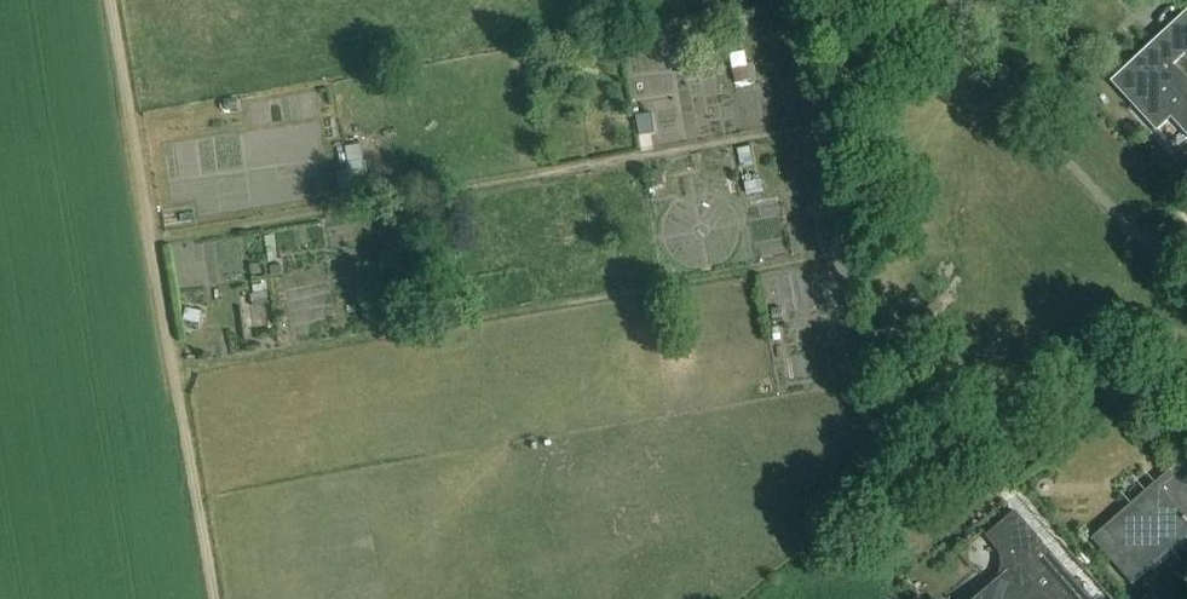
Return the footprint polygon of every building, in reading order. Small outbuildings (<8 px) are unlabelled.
[(1110,81),(1156,131),(1170,117),(1186,136),(1186,79),(1174,64),(1186,52),(1186,11),(1154,42),(1110,81)] [(721,23),(708,26),(710,34),(722,32),(721,23)] [(628,44),(637,96),(645,94),(640,65),(649,63),(645,41),(628,44)] [(748,75),(738,77),(740,87),(750,85),(748,75)] [(236,101),(224,103),(226,113),(238,110),(236,101)] [(750,148),(738,150),(743,173),(755,170),(750,148)] [(350,178),(351,188),(369,185),(368,175),(373,174),(371,161),(354,164),(356,177),(350,178)] [(650,172),(653,186),(663,184),(660,170),(650,172)] [(293,334),(344,328),(340,285),(359,283),(356,260),(343,262),(342,249),(329,251),(326,221),(282,225),(293,334)] [(281,266),(270,267),(271,276),(282,275),(281,266)] [(250,296),(256,333),(269,331),(263,294),(266,294),(265,284),(252,286),(254,296),(250,296)] [(783,310),(772,312),(774,325),(784,323),(783,310)] [(186,311),(183,322),(200,326),(202,314),(186,311)] [(1103,531),(1091,541),(1132,588),(1186,539),(1186,465),(1183,460),(1103,531)] [(1042,593),(1068,571),(1016,512),(989,536),(1017,567),(981,598),(1047,598),(1042,593)]
